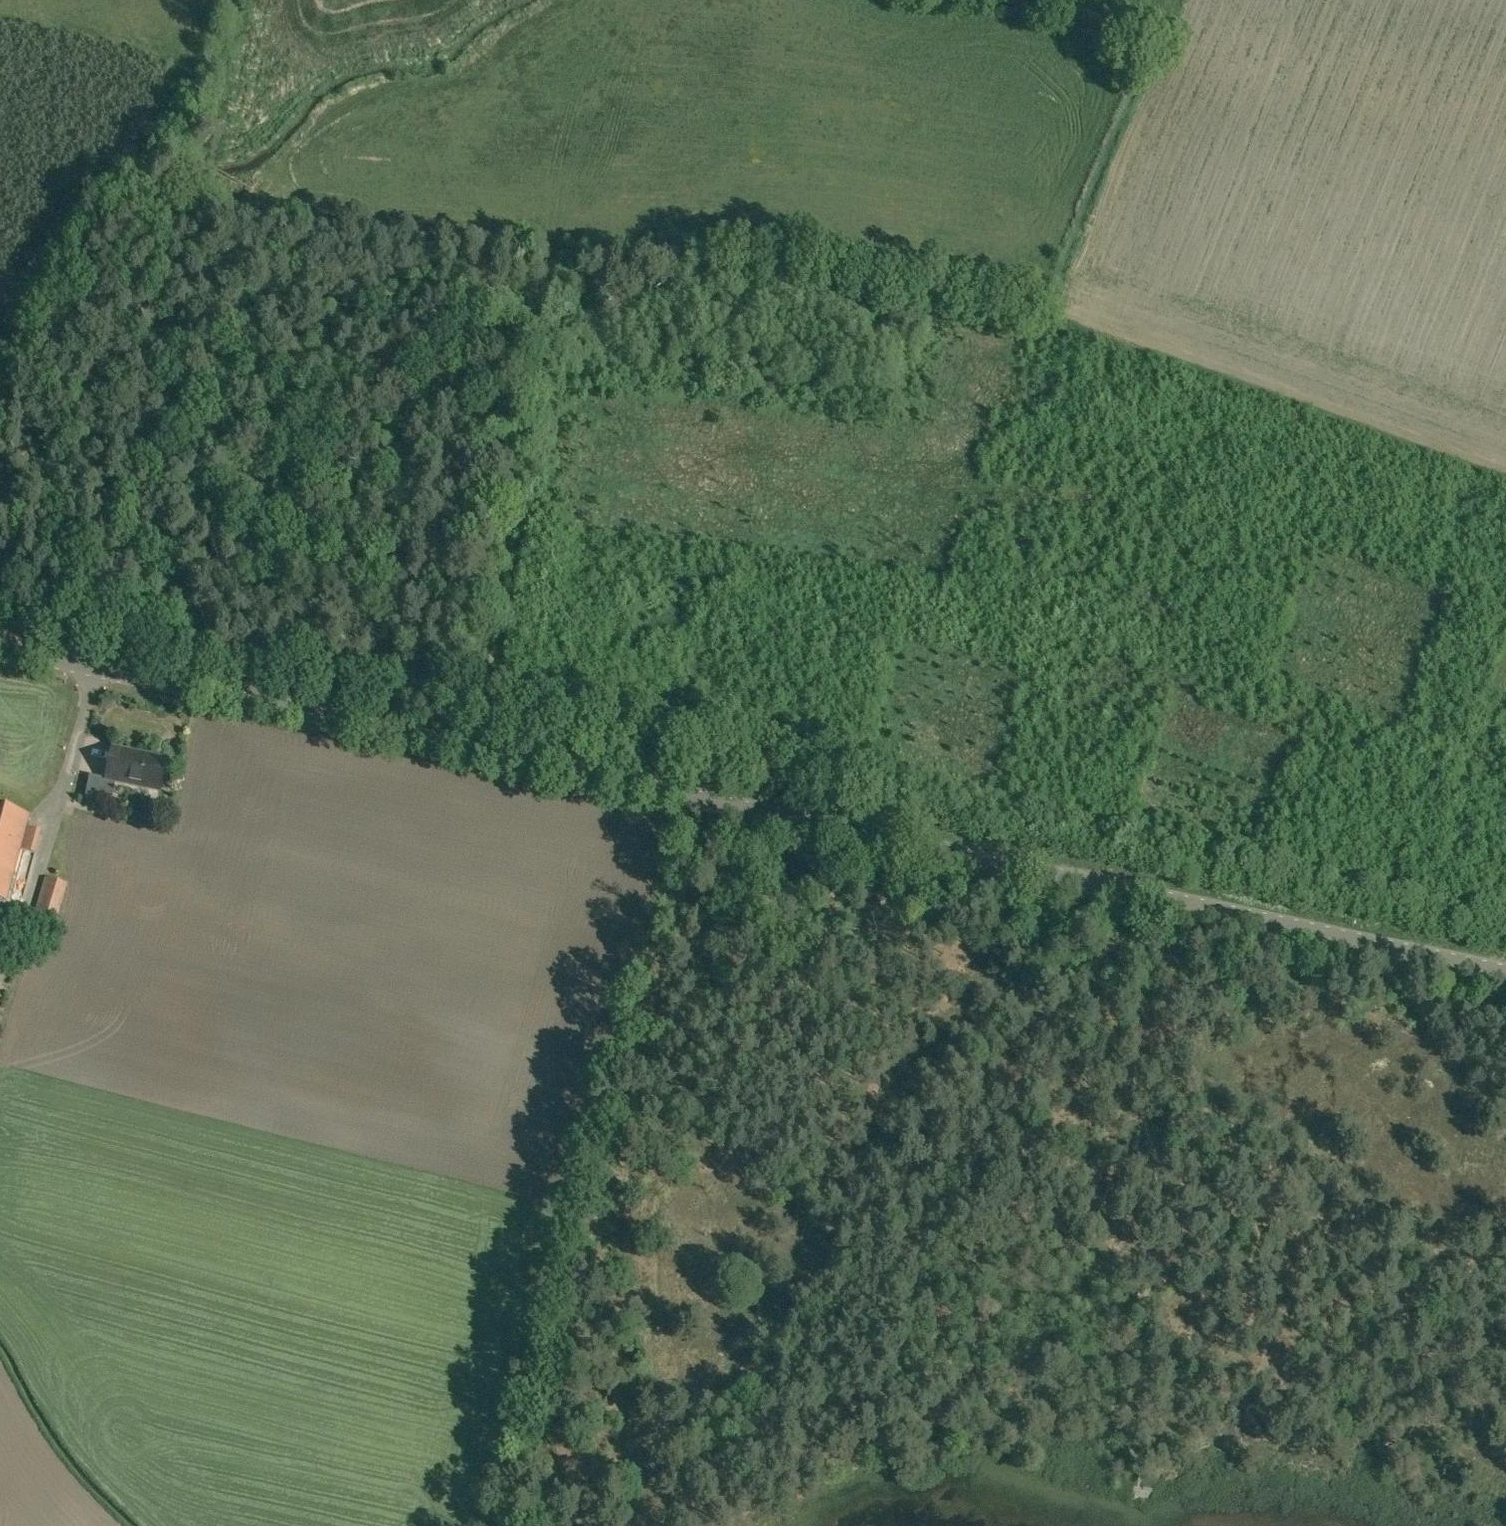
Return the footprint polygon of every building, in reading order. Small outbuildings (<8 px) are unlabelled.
[(159,791),(166,760),(113,749),(107,779),(90,775),(86,796),(111,801),(115,781),(159,791)] [(0,807),(0,898),(7,900),(27,827),(30,815),(0,807)] [(45,878),(36,908),(58,915),(67,883),(45,878)]
